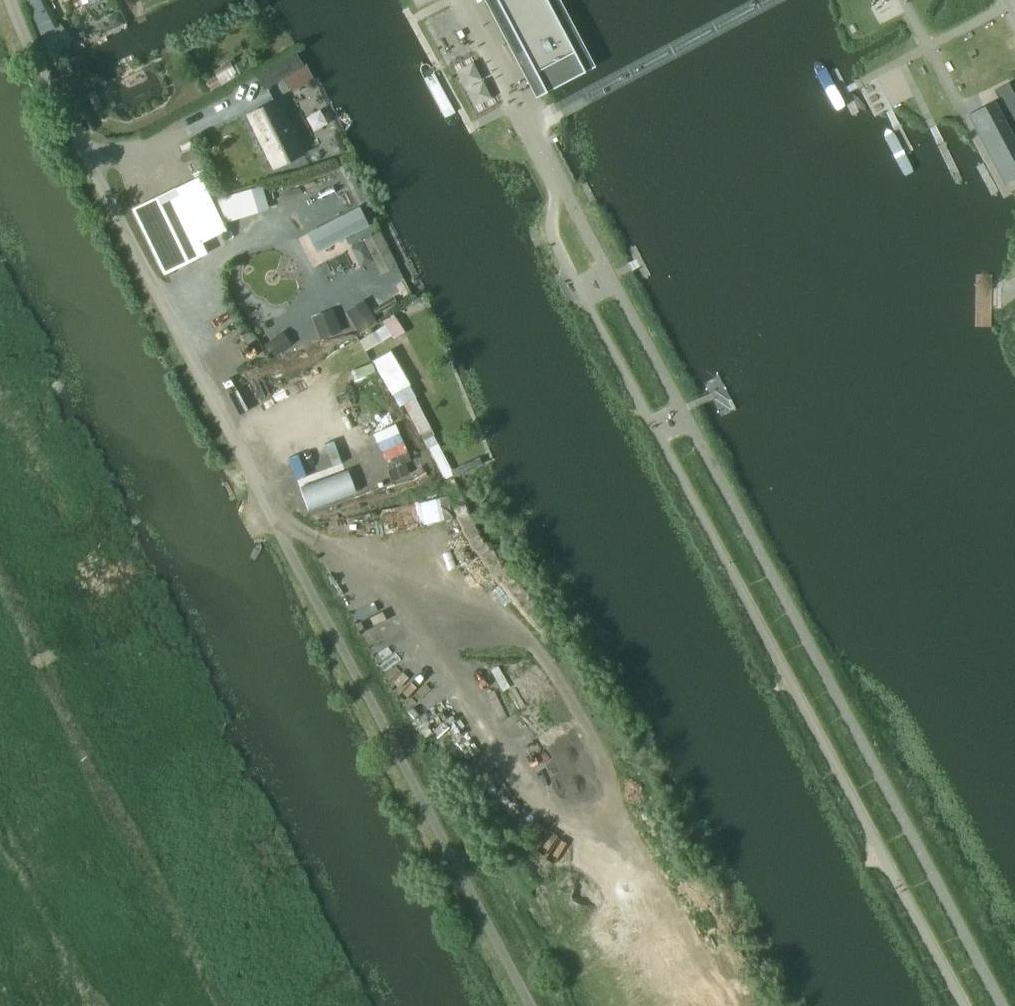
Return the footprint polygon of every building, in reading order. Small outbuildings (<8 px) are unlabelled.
[(519,47),(533,73),(580,48),(555,0),(494,0),(519,47)] [(118,14),(108,19),(113,28),(123,23),(118,14)] [(40,39),(56,55),(74,39),(58,22),(40,39)] [(256,75),(264,89),(284,77),(292,72),(302,67),(294,53),(256,75)] [(239,79),(230,63),(213,71),(215,75),(221,87),(222,88),(239,79)] [(292,72),(284,77),(292,92),(315,81),(306,65),(302,67),(292,72)] [(215,75),(206,80),(213,92),(221,87),(215,75)] [(969,113),(983,141),(1006,184),(1014,179),(1014,145),(998,113),(1004,110),(1012,126),(1014,124),(1014,96),(1008,83),(993,90),(997,98),(969,113)] [(94,91),(87,94),(95,111),(102,108),(94,91)] [(250,115),(275,167),(303,153),(278,101),(250,115)] [(342,143),(337,142),(332,144),(330,149),(333,153),(338,155),(342,153),(344,148),(342,143)] [(133,209),(166,274),(207,253),(175,189),(133,209)] [(308,235),(316,250),(316,249),(366,224),(359,210),(309,235),(308,235)] [(362,240),(380,275),(398,265),(380,231),(362,240)] [(401,292),(399,294),(400,296),(403,301),(410,296),(406,289),(405,290),(401,292)] [(400,296),(394,300),(397,304),(403,301),(400,296)] [(381,305),(383,309),(385,311),(397,304),(394,300),(393,298),(381,305)] [(364,300),(345,311),(347,316),(359,334),(378,323),(376,320),(373,316),(366,304),(364,300)] [(333,309),(311,317),(320,340),(341,332),(333,309)] [(382,322),(385,326),(391,335),(394,340),(405,332),(393,314),(382,322)] [(266,343),(264,344),(274,358),(276,356),(292,344),(282,331),(266,343)]
